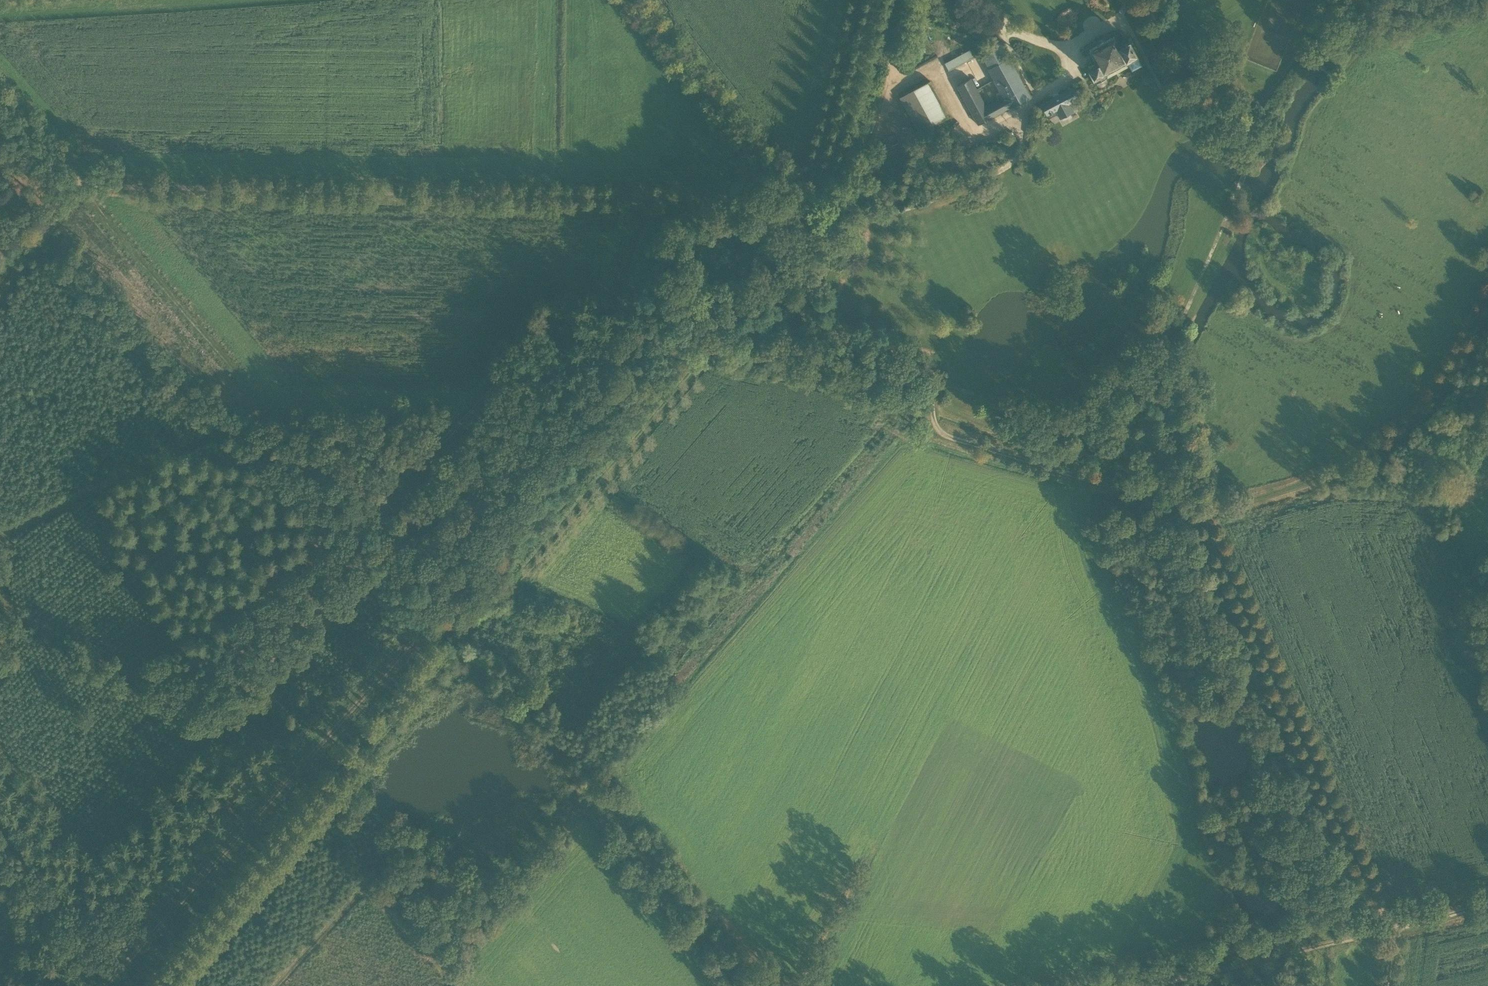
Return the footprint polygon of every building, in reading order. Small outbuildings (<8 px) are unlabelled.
[(951,34),(956,43),(962,39),(957,30),(951,34)] [(1106,80),(1105,78),(1129,66),(1131,71),(1142,65),(1129,40),(1119,45),(1114,34),(1088,48),(1094,61),(1087,65),(1089,68),(1087,68),(1097,85),(1100,86),(1102,86),(1105,84),(1106,82),(1106,80)] [(957,86),(978,125),(1031,96),(1001,42),(980,53),(988,68),(987,69),(1003,97),(987,106),(970,79),(957,86)] [(975,47),(944,63),(948,70),(979,54),(975,47)] [(946,117),(928,83),(899,98),(918,133),(946,117)] [(1074,111),(1071,106),(1079,101),(1078,99),(1079,98),(1073,86),(1041,104),(1049,118),(1057,114),(1059,119),(1060,118),(1064,124),(1075,118),(1072,112),(1074,111)]
